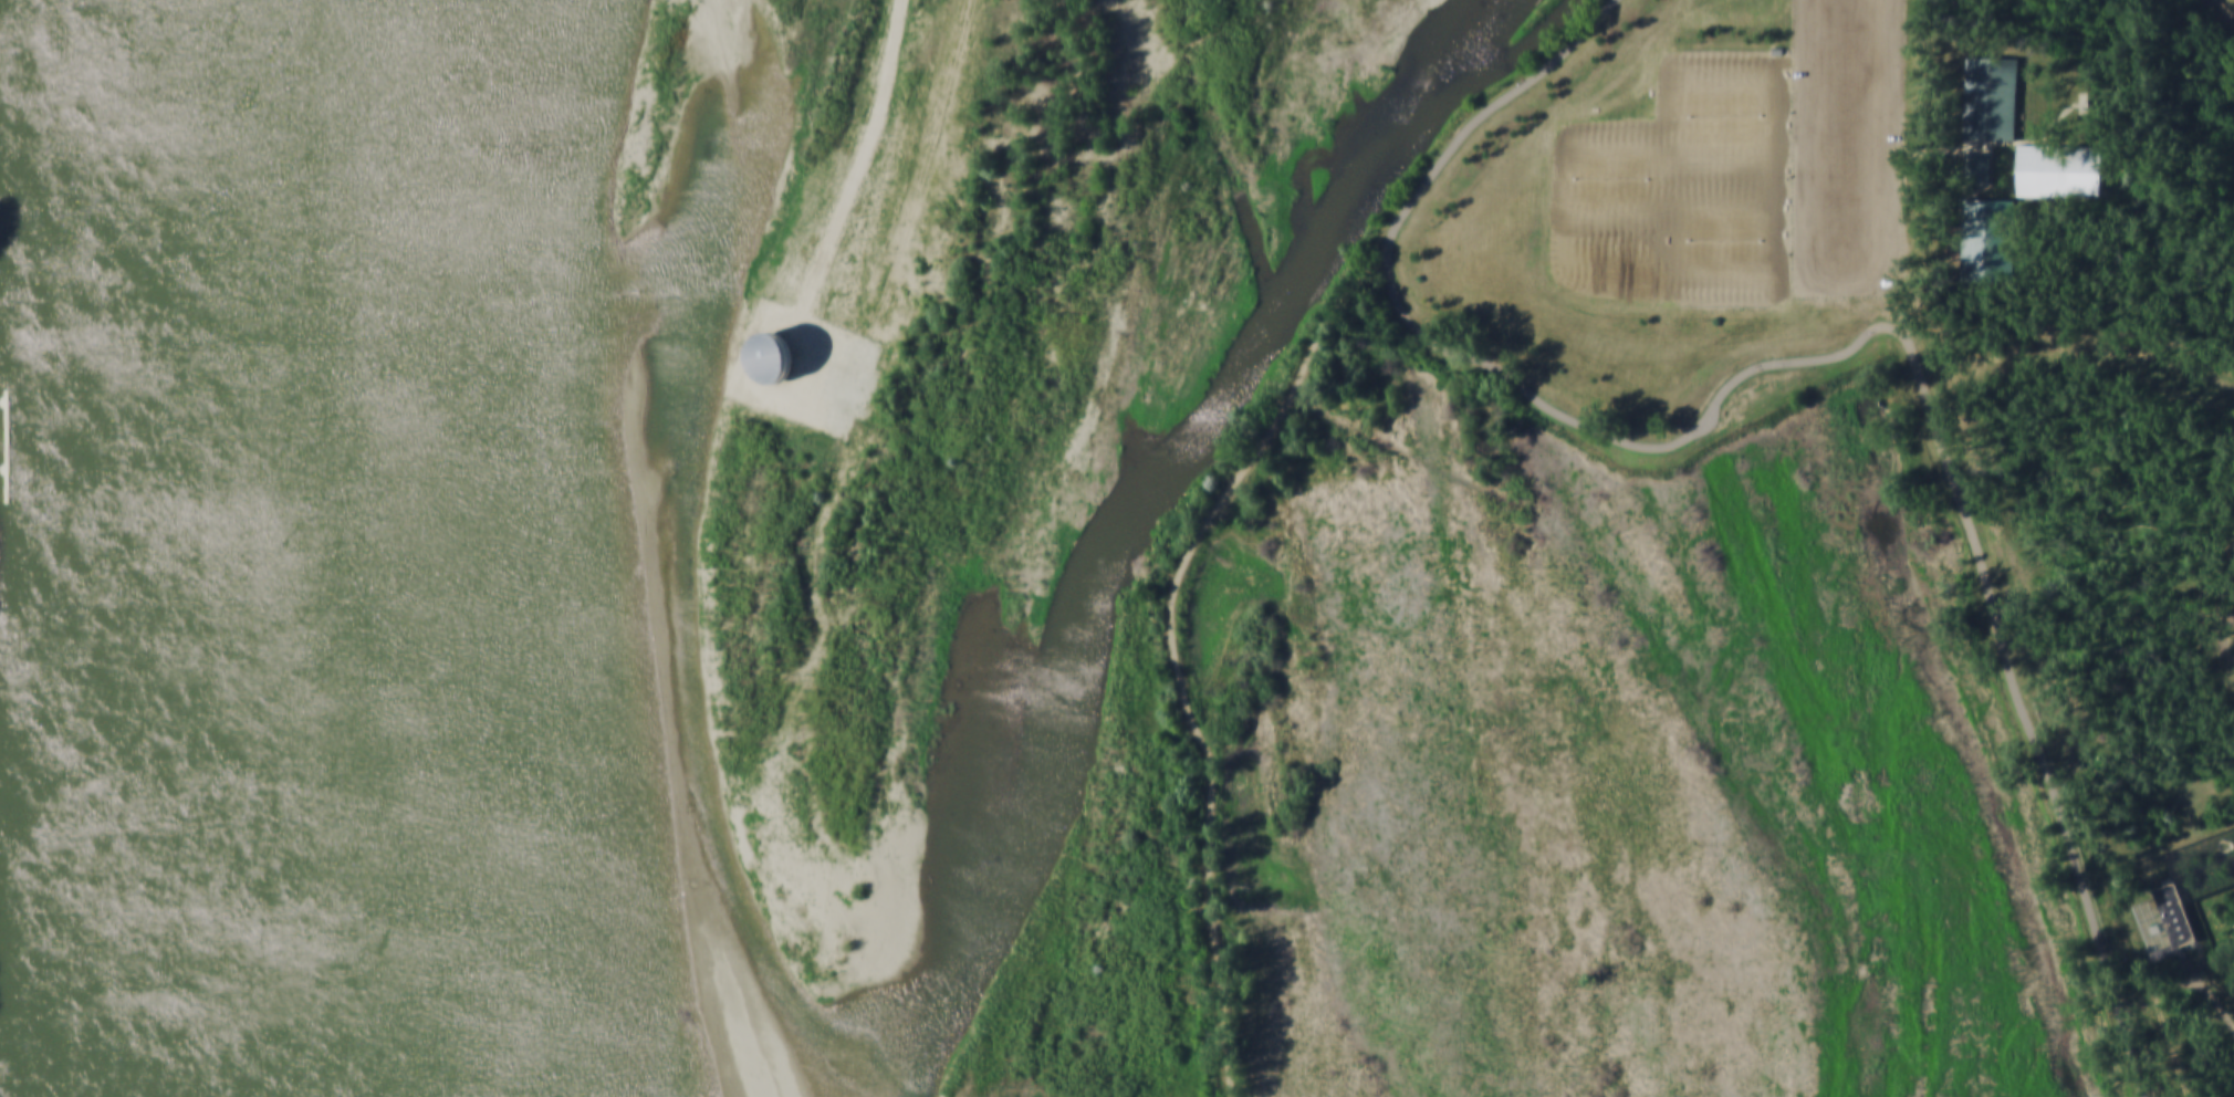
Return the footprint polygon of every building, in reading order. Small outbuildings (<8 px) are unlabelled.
[(1970,60),(2021,61),(2018,143),(1967,140),(1970,60)] [(2022,146),(2103,149),(2102,200),(2019,198),(2022,146)] [(1966,157),(1993,157),(1992,186),(1966,186),(1966,157)] [(1965,201),(2017,202),(2015,284),(1964,283),(1965,201)] [(792,332),(756,332),(756,379),(792,379),(792,332)] [(2179,881),(2188,908),(2198,940),(2182,945),(2184,950),(2154,961),(2133,905),(2158,896),(2155,889),(2179,881)]
